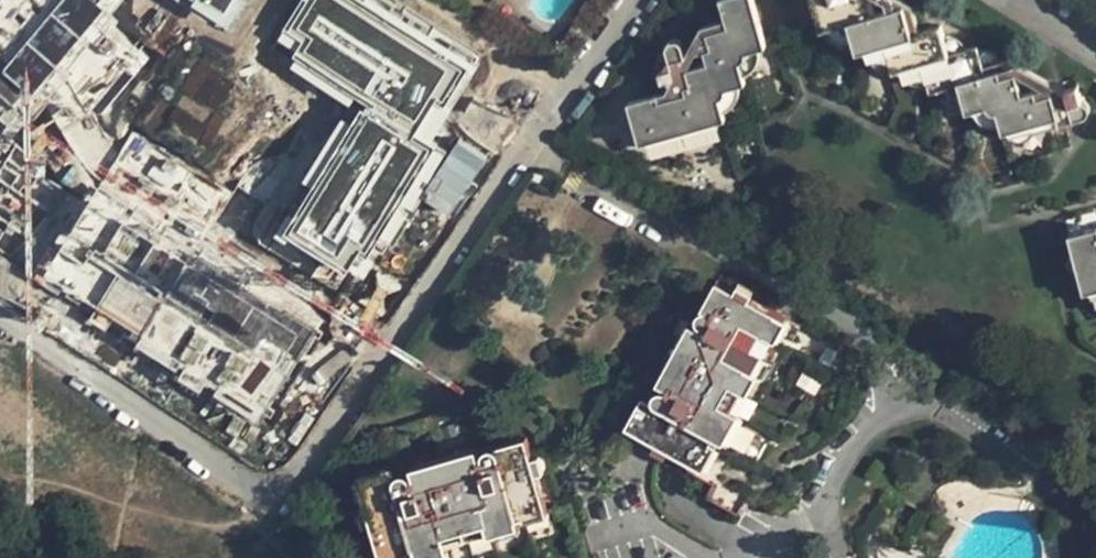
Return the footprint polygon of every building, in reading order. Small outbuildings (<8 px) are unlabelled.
[(480,58),(377,0),(300,0),(276,43),(295,54),(284,73),(345,107),(269,242),(353,289),(412,186),(454,210),(486,154),(458,139),(448,156),(430,146),(480,58)] [(613,10),(618,0),(593,0),(613,10)] [(635,97),(647,137),(653,136),(727,114),(731,113),(729,105),(723,85),(746,79),(751,77),(749,70),(743,50),(768,43),(772,42),(760,0),(729,0),(735,23),(715,29),(719,43),(711,45),(715,59),(695,65),(701,86),(667,96),(664,88),(635,97)] [(823,25),(833,22),(853,17),(859,39),(860,44),(870,42),(890,37),(896,59),(897,65),(905,62),(925,57),(931,80),(933,86),(942,83),(961,78),(966,99),(968,107),(977,105),(997,99),(1002,121),(1004,128),(1059,114),(1053,91),(1037,96),(1035,89),(1022,92),(1017,72),(1002,76),(999,68),(986,71),(985,66),(981,50),(979,43),(966,46),(952,50),(948,34),(945,22),(925,27),(918,29),(912,9),(894,14),(892,6),(881,9),(879,0),(817,0),(823,25)] [(881,9),(892,6),(894,14),(912,9),(918,29),(925,27),(917,0),(879,0),(881,9)] [(657,66),(664,88),(667,96),(701,86),(695,65),(715,59),(711,45),(719,43),(715,29),(735,23),(733,16),(707,23),(691,51),(686,34),(677,37),(673,40),(682,71),(668,76),(662,54),(659,60),(657,66)] [(859,39),(853,17),(833,22),(838,31),(845,36),(853,38),(859,39)] [(948,34),(952,50),(966,46),(963,40),(958,36),(952,34),(948,34)] [(896,59),(890,37),(870,42),(873,48),(877,54),(883,57),(889,59),(896,59)] [(662,54),(668,76),(682,71),(673,40),(668,44),(664,49),(662,54)] [(768,43),(743,50),(749,70),(756,67),(761,63),(764,59),(767,54),(768,48),(768,43)] [(981,50),(985,66),(999,63),(995,55),(990,51),(984,49),(981,50)] [(931,80),(925,57),(905,62),(908,70),(913,75),(919,78),(925,79),(931,80)] [(999,63),(985,66),(986,71),(999,68),(1002,76),(1017,72),(1022,92),(1035,89),(1037,96),(1053,91),(1059,114),(1062,121),(1073,117),(1064,89),(1014,59),(999,63)] [(966,99),(961,78),(942,83),(945,91),(951,96),(958,98),(966,99)] [(746,79),(723,85),(729,105),(734,103),(739,99),(743,96),(745,91),(747,86),(746,79)] [(1079,85),(1064,89),(1073,117),(1088,114),(1091,109),(1091,104),(1089,100),(1082,97),(1079,85)] [(1002,121),(997,99),(977,105),(980,110),(984,116),(990,119),(995,120),(1002,121)] [(727,114),(653,136),(656,141),(661,143),(669,144),(716,131),(724,124),(727,118),(727,114)] [(86,202),(40,277),(140,337),(132,350),(201,391),(202,389),(259,423),(311,337),(86,202)] [(1072,240),(1087,296),(1095,293),(1095,233),(1072,240)] [(786,318),(717,282),(702,307),(708,311),(705,311),(702,312),(700,313),(698,315),(698,317),(698,320),(699,322),(700,324),(698,328),(689,323),(657,383),(666,388),(664,392),(660,391),(658,392),(656,393),(654,396),(654,398),(655,401),(656,404),(643,397),(626,426),(702,468),(719,437),(723,439),(739,413),(736,412),(758,373),(763,376),(777,349),(771,345),(786,318)] [(356,477),(382,557),(386,557),(417,549),(420,557),(421,557),(447,551),(445,544),(466,538),(466,535),(487,530),(489,533),(519,525),(518,521),(547,512),(526,436),(496,445),(497,447),(492,446),(490,446),(487,447),(486,449),(485,453),(484,455),(477,457),(475,448),(412,467),(414,477),(411,479),(409,474),(406,473),(403,473),(400,474),(397,476),(397,479),(396,482),(392,467),(356,477)] [(749,494),(717,476),(706,494),(738,513),(749,494)]
